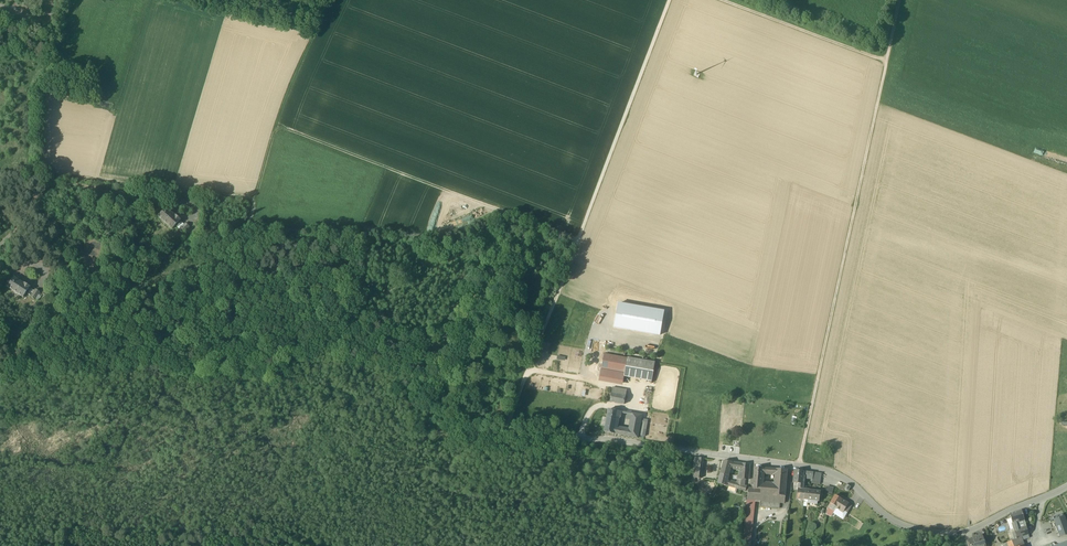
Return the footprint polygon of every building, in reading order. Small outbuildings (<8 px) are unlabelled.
[(881,116),(876,128),(882,130),(886,118),(881,116)] [(1036,155),(1066,165),(1066,159),(1038,150),(1036,155)] [(471,204),(441,215),(443,221),(473,210),(471,204)] [(175,216),(166,208),(158,216),(172,229),(175,225),(177,227),(181,223),(180,221),(180,220),(175,215),(175,216)] [(180,229),(179,230),(183,234),(189,227),(186,223),(184,225),(180,229)] [(30,287),(24,283),(24,284),(14,277),(7,287),(23,297),(26,293),(28,295),(31,289),(29,288),(30,287)] [(31,296),(30,297),(34,300),(40,292),(36,289),(34,291),(31,296)] [(628,358),(604,354),(602,369),(625,373),(628,358)] [(655,362),(628,358),(625,373),(624,377),(652,381),(655,362)] [(625,373),(602,369),(599,382),(623,386),(624,377),(625,373)] [(627,391),(613,388),(612,394),(626,397),(627,391)] [(626,397),(612,394),(610,402),(624,405),(626,397)] [(622,412),(608,410),(607,416),(617,418),(621,418),(622,412)] [(629,431),(615,428),(614,434),(637,439),(641,416),(633,414),(631,420),(629,431)] [(617,418),(607,416),(604,432),(614,434),(615,428),(617,418)] [(703,459),(694,458),(692,478),(701,479),(703,459)] [(733,461),(724,460),(721,474),(729,476),(731,468),(733,461)] [(749,481),(749,476),(750,465),(742,463),(733,461),(731,468),(742,469),(741,475),(738,475),(737,484),(745,486),(746,481),(749,481)] [(764,468),(755,468),(754,489),(758,490),(762,490),(762,483),(763,473),(764,468)] [(788,470),(776,469),(775,474),(774,484),(773,496),(786,497),(788,470)] [(805,471),(795,470),(793,483),(799,484),(803,484),(804,476),(805,471)] [(821,473),(814,472),(813,478),(812,484),(819,485),(821,473)] [(729,476),(721,474),(718,483),(726,485),(727,481),(729,476)] [(737,484),(727,481),(726,485),(746,491),(747,487),(737,484)] [(774,484),(762,483),(762,490),(758,490),(758,494),(762,495),(773,496),(774,484)] [(803,489),(799,488),(797,499),(805,500),(806,489),(803,489)] [(754,489),(749,489),(746,512),(754,513),(756,500),(760,501),(761,501),(762,495),(758,494),(758,490),(754,489)] [(821,491),(806,489),(805,500),(808,500),(818,501),(820,502),(821,491)] [(773,496),(762,495),(761,501),(780,503),(785,503),(786,497),(773,496)] [(836,495),(828,507),(835,511),(836,508),(842,499),(836,495)] [(849,503),(842,499),(836,508),(843,512),(844,511),(848,504),(849,503)] [(761,501),(760,501),(760,507),(780,509),(780,503),(761,501)] [(1022,510),(1010,514),(1013,523),(1017,522),(1025,520),(1022,510)] [(746,512),(742,545),(750,545),(754,513),(746,512)] [(1066,535),(1066,524),(1064,514),(1059,515),(1060,518),(1054,520),(1060,538),(1066,535)] [(1027,527),(1018,529),(1017,522),(1013,523),(1017,538),(1029,534),(1027,527)] [(973,539),(975,545),(974,545),(985,545),(982,536),(973,539)] [(1012,541),(1007,543),(1008,545),(1024,545),(1022,541),(1030,538),(1029,536),(1017,540),(1012,541)]
